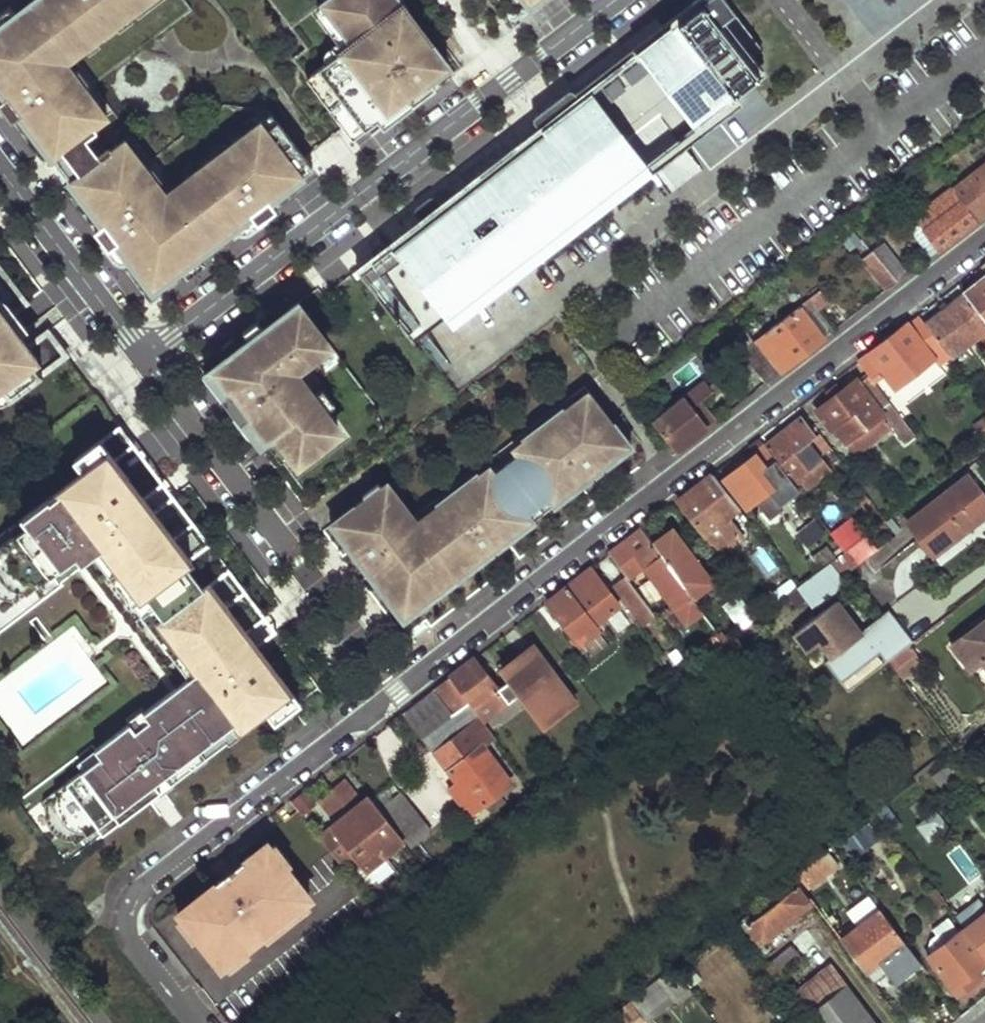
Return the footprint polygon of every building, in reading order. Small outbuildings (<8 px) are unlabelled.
[(11,124),(19,117),(102,226),(94,232),(114,259),(122,253),(152,292),(181,271),(187,279),(204,265),(198,257),(243,223),(250,232),(263,221),(276,211),(270,203),(312,170),(268,112),(224,106),(151,162),(132,137),(131,137),(92,87),(190,11),(182,0),(36,0),(14,16),(8,8),(0,15),(0,109),(11,124)] [(306,50),(291,61),(352,140),(406,99),(412,107),(424,98),(435,90),(428,82),(447,67),(407,14),(409,13),(399,0),(267,0),(306,50)] [(414,347),(761,74),(747,57),(759,48),(723,0),(705,0),(700,4),(700,5),(618,69),(616,67),(615,66),(610,66),(609,67),(575,93),(574,92),(572,92),(572,91),(568,91),(534,117),(533,120),(533,123),(539,131),(441,207),(436,200),(434,199),(433,199),(433,198),(430,198),(430,199),(429,199),(428,200),(416,208),(415,210),(414,214),(415,217),(420,223),(357,272),(414,347)] [(977,220),(984,214),(984,163),(953,187),(977,220)] [(935,242),(941,248),(977,220),(953,187),(905,224),(926,249),(935,242)] [(875,247),(899,280),(908,273),(884,240),(875,247)] [(935,242),(926,249),(931,255),(932,254),(941,248),(935,242)] [(862,257),(886,290),(899,280),(875,247),(862,257)] [(3,406),(6,404),(66,358),(48,333),(28,348),(7,320),(1,313),(21,298),(0,271),(0,406),(3,406)] [(964,293),(984,319),(984,276),(964,293)] [(754,339),(779,372),(824,338),(804,311),(815,303),(818,307),(830,298),(822,287),(754,339)] [(952,358),(984,332),(984,319),(964,293),(925,323),(941,345),(952,358)] [(1,313),(7,320),(27,305),(21,298),(1,313)] [(328,343),(298,304),(263,331),(257,323),(243,334),(249,341),(203,376),(214,390),(222,384),(230,394),(222,400),(241,424),(248,418),(267,443),(275,437),(290,456),(298,468),(339,437),(322,415),(326,412),(297,373),(310,364),(306,360),(328,343)] [(878,362),(897,387),(939,355),(935,350),(941,345),(925,323),(918,314),(887,339),(858,361),(866,371),(878,362)] [(747,357),(766,383),(779,372),(754,339),(732,357),(738,364),(747,357)] [(835,430),(847,446),(884,420),(892,430),(906,449),(919,439),(869,374),(859,382),(856,379),(817,409),(834,432),(835,430)] [(651,419),(676,452),(707,428),(691,406),(702,397),(711,390),(703,379),(651,419)] [(691,406),(707,428),(719,418),(702,397),(691,406)] [(602,463),(606,469),(632,449),(593,398),(568,418),(530,447),(483,483),(477,476),(453,494),(458,500),(444,510),(412,534),(399,517),(402,514),(381,488),(331,527),(351,553),(357,549),(361,555),(359,558),(359,562),(361,565),(366,561),(374,572),(369,576),(390,604),(398,598),(406,608),(415,601),(418,605),(444,586),(447,590),(484,561),(480,556),(486,552),(488,553),(492,555),(496,553),(492,547),(503,538),(507,544),(582,487),(578,481),(590,472),(594,478),(595,476),(596,473),(597,470),(596,468),(602,463)] [(525,439),(530,447),(568,418),(562,411),(525,439)] [(797,486),(798,486),(803,481),(807,486),(830,469),(808,439),(815,434),(803,419),(766,447),(797,486)] [(884,420),(847,446),(869,448),(892,430),(884,420)] [(174,498),(154,513),(143,499),(135,505),(122,488),(130,482),(115,462),(135,447),(120,427),(75,462),(84,474),(16,526),(21,533),(0,550),(0,609),(4,614),(54,577),(59,584),(103,550),(124,578),(128,575),(181,644),(176,647),(197,675),(145,715),(150,722),(137,733),(131,725),(96,752),(102,759),(44,803),(77,846),(98,830),(104,837),(150,802),(145,794),(166,778),(172,785),(267,713),(276,725),(301,705),(272,667),(264,673),(250,655),(258,649),(247,635),(267,620),(174,498)] [(275,437),(267,443),(282,462),(290,456),(275,437)] [(724,479),(747,510),(757,502),(773,522),(785,512),(777,502),(797,486),(766,447),(763,443),(753,451),(756,455),(724,479)] [(679,500),(708,539),(711,537),(721,550),(740,534),(727,517),(739,508),(713,474),(694,488),(679,500)] [(938,566),(984,531),(984,499),(968,477),(906,525),(938,566)] [(444,510),(458,500),(453,494),(439,505),(444,510)] [(840,541),(846,549),(865,534),(852,519),(834,533),(840,541)] [(647,565),(696,629),(709,619),(692,597),(653,545),(641,529),(628,539),(610,553),(627,577),(629,578),(647,565)] [(653,545),(692,597),(713,580),(674,529),(653,545)] [(789,573),(798,586),(838,556),(828,544),(789,573)] [(814,605),(846,581),(832,562),(800,587),(809,599),(814,605)] [(548,601),(581,646),(600,631),(595,625),(620,606),(591,568),(564,589),(548,601)] [(615,586),(644,623),(655,614),(629,578),(627,577),(615,586)] [(799,606),(809,599),(800,587),(790,595),(799,606)] [(725,603),(743,628),(758,616),(739,592),(725,603)] [(838,599),(795,631),(809,650),(821,641),(834,656),(864,633),(838,599)] [(952,644),(970,669),(983,660),(984,663),(984,619),(952,644)] [(821,641),(809,650),(821,666),(834,656),(821,641)] [(510,680),(498,689),(509,703),(521,694),(541,722),(573,699),(533,645),(502,669),(510,680)] [(903,681),(925,665),(911,646),(889,662),(903,681)] [(480,716),(484,722),(509,703),(498,689),(475,658),(450,677),(469,702),(480,716)] [(433,690),(452,715),(469,702),(450,677),(433,690)] [(406,712),(435,751),(480,716),(469,702),(452,715),(433,690),(414,705),(406,712)] [(457,779),(478,807),(493,796),(510,782),(480,743),(493,734),(484,722),(480,716),(435,751),(457,779)] [(912,774),(916,779),(943,758),(939,754),(912,774)] [(932,775),(939,785),(956,772),(948,762),(932,775)] [(348,779),(335,789),(346,803),(359,793),(348,779)] [(466,817),(478,807),(457,779),(444,789),(466,817)] [(335,789),(323,799),(334,813),(346,803),(335,789)] [(405,792),(385,808),(413,844),(433,829),(405,792)] [(354,797),(346,803),(386,853),(405,837),(372,795),(360,805),(354,797)] [(493,796),(478,807),(485,815),(499,804),(493,796)] [(875,810),(891,831),(903,822),(887,801),(875,810)] [(346,803),(339,810),(344,816),(320,834),(340,860),(351,851),(365,869),(386,853),(346,803)] [(905,832),(919,850),(951,825),(938,808),(905,832)] [(312,897),(270,843),(252,856),(295,910),(312,897)] [(799,868),(811,883),(839,862),(827,847),(799,868)] [(295,910),(252,856),(192,901),(235,956),(295,910)] [(735,921),(747,938),(754,933),(758,938),(806,901),(792,882),(789,885),(786,881),(766,897),(769,900),(750,915),(747,911),(735,921)] [(984,956),(984,906),(978,897),(956,914),(963,927),(984,956)] [(235,956),(192,901),(179,910),(223,965),(235,956)] [(839,938),(863,970),(903,940),(877,908),(839,938)] [(956,992),(979,975),(975,968),(984,960),(984,956),(963,927),(928,954),(956,992)] [(763,963),(774,977),(800,957),(788,943),(763,963)] [(813,1022),(876,1022),(826,960),(787,990),(813,1022)] [(661,982),(635,1002),(645,1015),(671,995),(661,982)] [(607,1022),(645,1022),(628,1001),(604,1020),(607,1022)]
